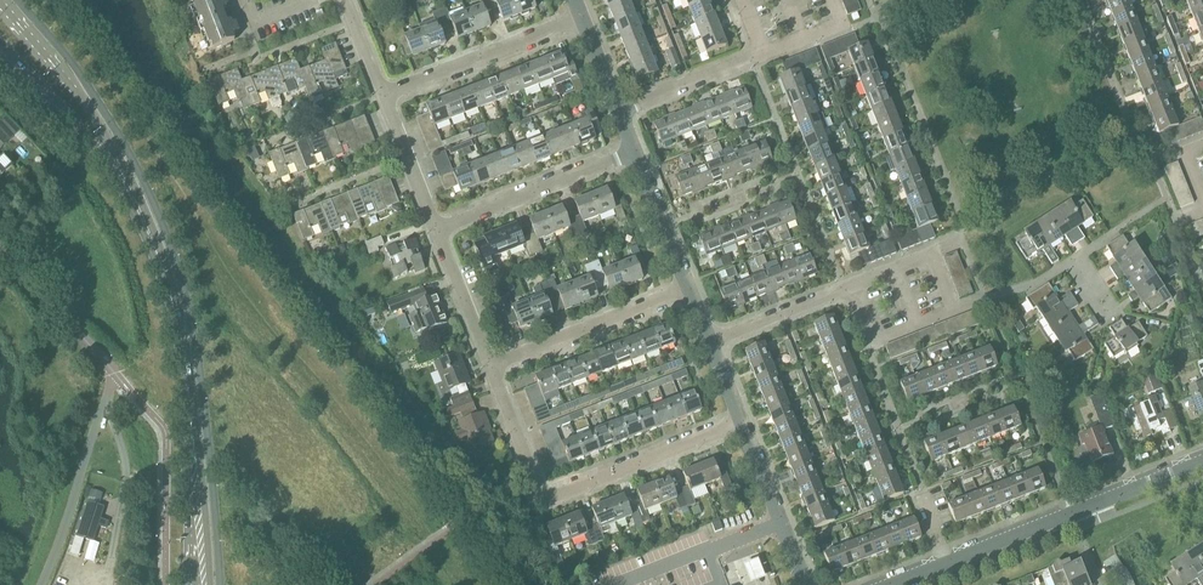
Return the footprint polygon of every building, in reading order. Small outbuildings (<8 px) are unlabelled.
[(193,2),(201,24),(198,25),(199,27),(225,17),(222,10),(226,9),(225,6),(229,5),(227,0),(196,0),(193,2)] [(466,13),(474,34),(477,33),(476,31),(483,28),(484,30),(490,27),(485,14),(492,11),(487,0),(479,0),(482,7),(466,13)] [(492,11),(499,8),(504,22),(511,19),(511,21),(519,17),(518,16),(520,15),(514,0),(500,0),(496,1),(496,0),(487,0),(492,11)] [(520,15),(521,15),(522,16),(530,13),(529,12),(536,9),(532,0),(514,0),(520,15)] [(609,6),(615,21),(634,14),(628,0),(625,0),(609,6)] [(690,9),(709,2),(708,0),(686,0),(690,9)] [(1107,1),(1113,16),(1132,8),(1129,0),(1109,0),(1107,1)] [(1187,3),(1193,18),(1202,14),(1202,0),(1195,0),(1187,3)] [(709,2),(690,9),(696,24),(715,16),(709,2)] [(861,11),(858,3),(845,8),(848,16),(861,11)] [(1152,6),(1155,15),(1160,13),(1156,4),(1152,6)] [(663,6),(667,18),(672,16),(667,5),(663,6)] [(447,8),(439,11),(447,29),(454,26),(459,40),(466,37),(465,36),(472,33),(473,34),(474,34),(466,13),(451,19),(447,8)] [(653,10),(658,22),(663,20),(658,8),(653,10)] [(1132,8),(1113,16),(1118,30),(1138,23),(1132,8)] [(435,19),(419,26),(421,31),(429,51),(431,51),(431,49),(438,46),(439,48),(445,45),(440,31),(447,29),(439,11),(432,13),(435,19)] [(1164,22),(1160,13),(1155,15),(1159,24),(1164,22)] [(634,14),(615,21),(621,36),(640,29),(634,14)] [(1193,18),(1198,33),(1202,31),(1202,14),(1193,18)] [(672,16),(667,18),(672,29),(676,27),(672,16)] [(715,16),(696,24),(701,38),(721,31),(715,16)] [(225,17),(199,27),(200,28),(202,27),(212,50),(232,43),(230,38),(240,34),(236,23),(232,24),(231,22),(227,23),(225,17)] [(667,31),(663,20),(658,22),(662,33),(667,31)] [(1138,23),(1118,30),(1124,45),(1143,38),(1138,23)] [(1170,27),(1174,37),(1178,35),(1174,25),(1170,27)] [(402,26),(394,29),(402,47),(408,44),(414,58),(420,55),(420,54),(427,51),(428,52),(429,51),(421,31),(406,37),(402,26)] [(199,27),(193,30),(195,35),(201,33),(200,28),(199,27)] [(640,29),(621,36),(626,51),(646,43),(640,29)] [(721,31),(701,38),(708,54),(727,46),(721,31)] [(674,36),(679,47),(683,45),(679,34),(674,36)] [(855,34),(848,37),(853,50),(860,47),(855,34)] [(1164,36),(1167,45),(1172,43),(1168,34),(1164,36)] [(848,37),(841,39),(846,53),(849,52),(853,50),(848,37)] [(665,40),(669,51),(674,49),(670,38),(665,40)] [(1143,38),(1124,45),(1130,60),(1149,52),(1143,38)] [(841,39),(834,42),(840,56),(846,53),(841,39)] [(834,42),(827,45),(833,58),(840,56),(834,42)] [(322,49),(325,56),(339,50),(336,43),(322,49)] [(646,43),(626,51),(632,65),(651,58),(646,43)] [(1175,52),(1172,43),(1167,45),(1171,54),(1175,52)] [(853,50),(849,52),(854,67),(874,59),(868,44),(860,47),(853,50)] [(683,45),(679,47),(683,59),(688,57),(683,45)] [(827,45),(821,47),(821,48),(826,61),(831,59),(833,58),(827,45)] [(669,51),(666,52),(671,67),(680,64),(674,49),(669,51)] [(816,49),(809,52),(814,65),(821,63),(816,50),(816,49)] [(325,56),(327,61),(341,56),(339,50),(325,56)] [(809,52),(802,55),(808,68),(814,65),(809,52)] [(1149,52),(1130,60),(1136,74),(1155,67),(1149,52)] [(561,54),(546,60),(553,79),(568,73),(571,81),(579,78),(570,58),(568,59),(567,57),(563,59),(561,54)] [(1182,56),(1185,66),(1190,64),(1186,54),(1182,56)] [(802,55),(796,57),(801,71),(808,68),(802,55)] [(327,61),(329,67),(344,62),(341,56),(327,61)] [(651,58),(632,65),(635,72),(633,72),(635,78),(637,78),(638,81),(657,73),(654,64),(658,63),(655,56),(651,58)] [(796,57),(789,60),(794,73),(799,71),(799,72),(801,71),(796,57)] [(831,59),(826,61),(830,72),(835,70),(831,59)] [(874,59),(854,67),(860,81),(880,74),(874,59)] [(546,60),(531,65),(539,85),(553,79),(546,60)] [(789,60),(782,63),(787,76),(794,73),(789,60)] [(278,66),(267,70),(268,72),(278,96),(288,92),(288,94),(297,91),(297,90),(305,87),(306,86),(300,71),(296,61),(278,67),(278,66)] [(300,71),(306,86),(305,87),(309,97),(310,97),(311,100),(323,95),(319,86),(317,87),(317,85),(325,82),(328,91),(338,87),(336,80),(333,74),(332,75),(329,67),(327,61),(310,68),(310,67),(300,71)] [(347,69),(344,62),(329,67),(332,75),(333,74),(343,71),(347,69)] [(1175,65),(1179,74),(1183,72),(1180,63),(1175,65)] [(531,65),(516,72),(523,91),(539,85),(531,65)] [(819,68),(823,79),(827,77),(823,67),(819,68)] [(1155,67),(1136,74),(1142,89),(1161,82),(1155,67)] [(219,76),(209,80),(219,107),(230,103),(226,94),(235,91),(238,100),(241,99),(246,97),(247,97),(241,81),(237,71),(220,78),(219,76)] [(343,72),(343,71),(333,74),(336,80),(345,76),(345,75),(344,74),(344,73),(343,72)] [(787,76),(780,79),(783,87),(781,87),(784,94),(785,93),(805,86),(799,72),(799,71),(794,73),(787,76)] [(241,81),(247,97),(246,97),(241,99),(244,109),(250,106),(250,108),(261,104),(257,95),(266,91),(270,101),(272,108),(282,104),(278,96),(268,72),(251,78),(251,77),(241,81)] [(516,72),(501,77),(509,97),(523,91),(516,72)] [(1187,81),(1183,72),(1179,74),(1182,83),(1187,81)] [(880,74),(860,81),(866,96),(885,88),(880,74)] [(501,77),(487,83),(494,102),(509,97),(501,77)] [(823,79),(828,91),(832,89),(827,77),(823,79)] [(838,90),(842,88),(838,77),(833,79),(838,90)] [(1161,82),(1142,89),(1147,104),(1167,97),(1163,86),(1161,82)] [(487,83),(472,89),(479,108),(494,102),(487,83)] [(1193,85),(1197,95),(1201,94),(1197,84),(1193,85)] [(805,86),(785,93),(791,108),(810,100),(805,86)] [(466,87),(456,91),(457,95),(465,114),(479,108),(472,89),(467,91),(466,87)] [(842,88),(838,90),(842,102),(847,100),(842,88)] [(885,88),(866,96),(872,111),(891,103),(885,88)] [(744,89),(729,95),(736,114),(752,108),(744,89)] [(566,99),(577,94),(575,90),(564,94),(566,99)] [(1187,94),(1190,103),(1195,102),(1191,92),(1187,94)] [(457,95),(442,101),(449,120),(465,114),(457,95)] [(729,95),(714,101),(721,120),(736,114),(729,95)] [(830,98),(834,108),(839,106),(835,96),(830,98)] [(556,97),(545,102),(547,106),(558,102),(556,97)] [(1167,97),(1147,104),(1153,119),(1172,111),(1167,97)] [(436,99),(426,103),(430,113),(433,119),(435,126),(449,120),(442,101),(438,102),(436,99)] [(810,100),(791,108),(797,123),(816,115),(810,100)] [(706,104),(699,107),(706,126),(721,120),(714,101),(711,102),(711,101),(705,103),(706,104)] [(547,106),(545,102),(534,106),(536,111),(547,106)] [(1194,112),(1199,111),(1195,102),(1190,103),(1194,112)] [(891,103),(872,111),(878,125),(897,118),(891,103)] [(844,118),(839,106),(834,108),(839,120),(844,118)] [(560,107),(549,111),(551,115),(562,111),(560,107)] [(699,107),(685,112),(692,131),(706,126),(699,107)] [(849,120),(854,118),(850,107),(845,109),(849,120)] [(526,109),(516,114),(517,118),(528,114),(526,109)] [(539,120),(551,115),(549,111),(538,115),(539,120)] [(573,126),(572,126),(580,146),(582,145),(582,146),(588,144),(588,142),(595,140),(594,137),(601,135),(592,111),(583,114),(585,118),(579,121),(580,122),(573,125),(573,126)] [(1172,111),(1153,119),(1159,133),(1167,130),(1174,128),(1178,126),(1172,111)] [(685,112),(670,118),(677,137),(692,131),(685,112)] [(433,119),(430,113),(416,118),(419,125),(433,119)] [(816,115),(797,123),(803,138),(822,130),(828,128),(822,113),(816,115)] [(517,118),(516,114),(504,118),(506,122),(517,118)] [(350,121),(351,122),(354,129),(368,124),(365,116),(350,121)] [(1194,120),(1199,133),(1202,131),(1202,122),(1201,117),(1194,120)] [(530,118),(519,123),(521,127),(532,123),(530,118)] [(670,118),(655,124),(662,143),(677,137),(670,118)] [(859,129),(854,118),(849,120),(854,131),(859,129)] [(897,118),(878,125),(883,141),(903,133),(897,118)] [(436,127),(435,126),(433,119),(419,125),(422,132),(436,127)] [(2,120),(0,121),(0,151),(16,135),(2,120)] [(1192,136),(1199,133),(1194,120),(1187,122),(1192,136)] [(486,125),(487,130),(499,125),(498,121),(486,125)] [(334,128),(323,132),(323,133),(324,133),(334,158),(334,157),(344,154),(340,145),(348,142),(352,152),(362,148),(361,147),(358,138),(354,129),(351,122),(334,129),(334,128)] [(1186,138),(1192,136),(1187,122),(1180,125),(1186,138)] [(521,127),(519,123),(508,127),(510,131),(521,127)] [(368,124),(354,129),(358,138),(371,133),(368,124)] [(842,127),(846,138),(851,136),(846,125),(842,127)] [(1180,125),(1178,126),(1174,128),(1179,141),(1186,138),(1180,125)] [(477,126),(470,129),(473,135),(476,134),(480,133),(477,126)] [(572,126),(557,132),(565,151),(580,146),(572,126)] [(439,134),(436,127),(422,132),(424,139),(439,134)] [(1179,141),(1174,128),(1167,130),(1172,144),(1179,141)] [(503,134),(501,130),(489,134),(491,139),(503,134)] [(714,130),(709,132),(712,141),(717,139),(714,130)] [(822,130),(803,138),(809,152),(828,145),(822,130)] [(456,137),(458,141),(470,137),(468,132),(456,137)] [(557,132),(542,138),(550,157),(565,151),(557,132)] [(306,139),(296,142),(297,144),(307,168),(317,164),(313,156),(321,152),(325,163),(335,159),(334,157),(334,158),(324,133),(323,133),(307,139),(306,139)] [(371,133),(358,138),(361,147),(375,142),(371,133)] [(903,133),(883,141),(889,155),(909,148),(903,133)] [(441,140),(439,134),(424,139),(427,146),(441,140)] [(480,143),(491,139),(489,134),(478,139),(480,143)] [(846,138),(851,150),(855,148),(851,136),(846,138)] [(861,149),(866,147),(861,136),(857,138),(861,149)] [(447,145),(458,141),(456,137),(446,141),(447,145)] [(542,138),(527,144),(535,163),(550,157),(542,138)] [(444,147),(441,140),(427,146),(430,152),(444,147)] [(473,146),(472,141),(460,146),(461,150),(473,146)] [(764,142),(750,148),(757,167),(772,161),(764,142)] [(280,149),(269,153),(279,180),(290,176),(286,166),(294,163),(298,173),(308,170),(307,168),(297,144),(280,150),(280,149)] [(527,144),(513,150),(520,169),(535,163),(527,144)] [(828,145),(809,152),(815,167),(834,160),(828,145)] [(451,154),(461,150),(460,146),(449,150),(451,154)] [(870,158),(866,147),(861,149),(865,160),(870,158)] [(257,154),(254,148),(248,151),(250,156),(257,154)] [(750,148),(735,154),(742,173),(757,167),(750,148)] [(889,155),(885,157),(890,172),(895,170),(915,162),(909,148),(889,155)] [(513,150),(498,156),(505,175),(520,169),(513,150)] [(432,157),(434,163),(448,157),(445,151),(432,157)] [(735,154),(720,159),(728,179),(742,173),(735,154)] [(13,165),(4,155),(3,156),(4,157),(0,160),(0,177),(13,165)] [(854,157),(858,167),(862,166),(858,155),(854,157)] [(498,156),(483,161),(491,181),(505,175),(498,156)] [(434,163),(437,170),(451,164),(448,157),(434,163)] [(714,162),(705,165),(713,185),(728,179),(720,159),(719,158),(715,160),(714,162)] [(834,160),(815,167),(820,182),(840,175),(834,160)] [(483,161),(468,167),(476,187),(491,181),(483,161)] [(462,170),(454,173),(456,178),(458,186),(461,192),(476,187),(468,167),(466,162),(460,165),(462,170)] [(915,162),(895,170),(901,185),(920,177),(915,162)] [(1164,168),(1167,174),(1180,169),(1177,162),(1164,168)] [(437,170),(439,176),(453,171),(451,164),(437,170)] [(705,165),(691,171),(698,191),(713,185),(705,165)] [(868,167),(873,179),(877,177),(873,165),(868,167)] [(858,167),(863,180),(867,178),(862,166),(858,167)] [(1167,174),(1169,181),(1182,176),(1180,169),(1167,174)] [(439,176),(442,183),(456,178),(454,173),(453,171),(439,176)] [(691,171),(675,177),(683,197),(698,191),(691,171)] [(840,175),(820,182),(826,197),(845,189),(842,181),(849,178),(846,172),(840,175)] [(1169,181),(1172,188),(1185,183),(1182,176),(1169,181)] [(376,183),(378,190),(392,185),(389,177),(375,182),(375,183),(376,183)] [(877,177),(873,179),(877,190),(882,188),(877,177)] [(920,177),(901,185),(907,199),(926,192),(920,177)] [(442,183),(445,191),(458,186),(456,178),(442,183)] [(358,189),(347,193),(348,194),(358,219),(359,219),(376,212),(377,213),(386,210),(386,209),(382,199),(378,190),(376,183),(375,183),(358,190),(358,189)] [(1172,188),(1175,195),(1188,189),(1185,183),(1172,188)] [(865,186),(869,197),(874,195),(870,184),(865,186)] [(378,190),(382,199),(396,194),(392,185),(378,190)] [(845,189),(826,197),(832,211),(851,204),(845,189)] [(1175,195),(1177,201),(1190,196),(1188,189),(1175,195)] [(592,195),(591,196),(599,216),(614,210),(619,221),(626,219),(618,200),(612,203),(606,190),(600,192),(600,193),(593,196),(592,195)] [(926,192),(907,199),(910,209),(912,214),(932,206),(926,192)] [(331,200),(320,204),(320,205),(321,205),(331,230),(332,230),(334,229),(334,231),(341,229),(340,227),(349,223),(349,224),(350,224),(359,220),(359,219),(358,219),(348,194),(331,201),(331,200)] [(399,203),(396,194),(382,199),(386,209),(399,203)] [(879,207),(874,195),(869,197),(874,209),(879,207)] [(880,197),(884,208),(889,206),(884,195),(880,197)] [(580,215),(573,218),(580,236),(588,234),(583,222),(599,216),(591,196),(589,197),(589,198),(582,201),(582,199),(575,202),(580,215)] [(1190,196),(1177,201),(1180,208),(1193,203),(1190,196)] [(788,201),(773,207),(781,226),(783,233),(788,231),(785,225),(796,220),(788,201)] [(851,204),(832,211),(838,226),(857,219),(861,217),(858,211),(859,208),(857,201),(851,204)] [(1070,205),(1059,213),(1076,239),(1078,243),(1084,239),(1085,239),(1076,225),(1080,222),(1081,225),(1093,217),(1083,201),(1072,208),(1070,205)] [(399,203),(392,206),(394,210),(398,212),(402,210),(399,203)] [(303,211),(293,215),(302,239),(303,241),(309,239),(314,238),(311,228),(318,225),(323,235),(332,231),(332,230),(331,230),(321,205),(320,205),(304,212),(303,211)] [(889,206),(884,208),(889,219),(893,217),(889,206)] [(932,206),(912,214),(918,229),(923,227),(930,224),(938,221),(932,206)] [(547,213),(545,214),(554,234),(569,228),(574,239),(580,236),(573,218),(567,221),(561,207),(555,210),(555,211),(548,214),(547,213)] [(773,207),(759,213),(766,232),(781,226),(773,207)] [(759,213),(743,219),(751,238),(766,232),(759,213)] [(876,215),(881,226),(886,224),(881,213),(876,215)] [(1059,213),(1037,227),(1044,239),(1049,246),(1060,239),(1059,236),(1063,233),(1067,239),(1072,247),(1078,243),(1076,239),(1059,213)] [(535,233),(529,236),(530,239),(536,254),(542,251),(538,240),(541,239),(554,234),(545,214),(544,214),(544,216),(537,219),(536,217),(530,220),(535,233)] [(743,219),(729,225),(735,239),(737,244),(748,239),(751,238),(743,219)] [(857,219),(838,226),(843,239),(844,240),(847,239),(863,233),(857,219)] [(1195,224),(1200,237),(1202,236),(1202,225),(1201,221),(1195,224)] [(890,237),(886,224),(881,226),(886,239),(890,237)] [(930,224),(923,227),(928,239),(928,240),(935,237),(930,224)] [(1193,240),(1196,239),(1200,237),(1195,224),(1188,226),(1193,240)] [(502,231),(500,231),(503,239),(508,252),(524,246),(528,257),(536,254),(530,239),(529,236),(521,239),(516,225),(510,228),(509,226),(501,229),(502,231)] [(729,225),(714,230),(717,239),(722,250),(737,244),(735,239),(729,225)] [(896,237),(900,236),(896,225),(892,227),(896,237)] [(926,241),(928,240),(928,239),(923,227),(918,229),(916,229),(920,239),(922,243),(926,241)] [(1023,239),(1016,244),(1027,260),(1039,253),(1037,250),(1041,247),(1052,265),(1058,261),(1049,246),(1044,239),(1037,227),(1025,234),(1027,237),(1023,239)] [(915,246),(922,243),(920,239),(916,229),(910,232),(912,239),(915,246)] [(703,246),(698,248),(702,256),(706,254),(707,256),(722,250),(717,239),(714,230),(699,236),(700,239),(703,246)] [(476,244),(475,244),(476,245),(477,248),(487,274),(497,270),(493,258),(508,252),(503,239),(500,231),(499,232),(498,231),(490,234),(491,235),(484,238),(485,240),(476,244)] [(847,239),(844,240),(850,257),(858,254),(865,251),(869,249),(865,239),(866,239),(872,237),(869,231),(863,233),(847,239)] [(910,232),(903,235),(904,239),(908,249),(915,246),(912,239),(910,232)] [(902,251),(908,249),(904,239),(903,235),(900,236),(896,237),(898,243),(902,251)] [(1118,239),(1106,247),(1114,259),(1116,257),(1119,261),(1109,268),(1114,274),(1140,257),(1132,246),(1130,247),(1125,239),(1123,236),(1121,237),(1118,239)] [(384,245),(381,238),(366,244),(370,254),(379,251),(377,248),(384,245)] [(396,245),(385,249),(393,268),(391,269),(395,279),(414,271),(415,274),(425,270),(417,251),(420,250),(416,240),(397,247),(396,245)] [(891,240),(885,242),(890,256),(897,254),(891,240)] [(885,242),(879,245),(884,259),(890,256),(885,242)] [(877,262),(884,259),(879,245),(871,248),(877,262)] [(634,260),(618,266),(627,287),(628,286),(628,285),(635,282),(636,283),(643,281),(637,267),(644,264),(637,246),(630,248),(634,260)] [(870,264),(877,262),(871,248),(869,249),(865,251),(870,264)] [(870,264),(865,251),(858,254),(863,267),(870,264)] [(943,258),(946,264),(959,259),(957,252),(943,258)] [(1176,263),(1169,252),(1160,258),(1167,269),(1176,263)] [(809,254),(794,261),(801,280),(817,274),(809,254)] [(1140,257),(1114,274),(1118,280),(1128,274),(1130,278),(1127,280),(1135,291),(1154,279),(1140,257)] [(721,259),(714,262),(716,269),(723,266),(721,259)] [(962,266),(959,259),(946,264),(949,271),(962,266)] [(591,264),(598,282),(601,288),(608,286),(611,293),(618,291),(617,289),(624,286),(625,287),(627,287),(618,266),(603,272),(598,261),(591,264)] [(794,261),(779,266),(787,286),(801,280),(794,261)] [(589,278),(573,284),(581,304),(584,304),(583,302),(590,300),(590,301),(597,298),(595,291),(601,288),(598,282),(591,264),(585,266),(589,278)] [(765,272),(764,272),(772,292),(787,286),(779,266),(765,272)] [(965,273),(962,266),(949,271),(951,278),(965,273)] [(1166,272),(1170,279),(1178,274),(1173,267),(1166,272)] [(750,278),(758,297),(772,292),(764,272),(750,278)] [(967,280),(965,273),(951,278),(954,285),(967,280)] [(750,278),(735,284),(743,303),(758,297),(750,278)] [(553,279),(546,281),(554,300),(560,297),(566,311),(572,308),(572,307),(579,304),(580,305),(581,304),(573,284),(557,290),(553,279)] [(1135,291),(1128,296),(1132,302),(1142,296),(1144,300),(1142,302),(1149,314),(1166,303),(1172,299),(1165,289),(1161,291),(1154,279),(1135,291)] [(970,287),(967,280),(954,285),(957,292),(970,287)] [(489,281),(483,283),(485,289),(491,287),(489,281)] [(537,298),(528,301),(536,322),(538,321),(538,323),(546,320),(545,318),(552,316),(547,302),(554,300),(546,281),(539,284),(540,286),(533,289),(537,298)] [(735,284),(720,289),(728,309),(743,303),(735,284)] [(1028,298),(1026,299),(1033,310),(1037,308),(1044,319),(1074,300),(1070,293),(1059,300),(1056,302),(1053,298),(1056,296),(1048,284),(1032,295),(1028,298)] [(973,293),(970,287),(957,292),(959,299),(973,293)] [(423,289),(387,303),(392,315),(411,308),(414,306),(417,313),(409,316),(412,324),(413,327),(413,326),(416,333),(423,330),(424,332),(447,323),(436,296),(427,299),(423,289)] [(508,296),(501,299),(511,324),(518,322),(520,328),(527,326),(527,327),(535,324),(535,323),(536,322),(528,301),(512,307),(508,296)] [(1074,300),(1044,319),(1058,341),(1079,328),(1079,327),(1071,316),(1069,318),(1066,314),(1078,306),(1074,300)] [(1194,305),(1193,306),(1184,309),(1190,325),(1200,321),(1194,305)] [(974,311),(979,324),(986,322),(981,308),(974,311)] [(974,311),(967,314),(972,327),(979,324),(974,311)] [(960,316),(966,330),(972,327),(967,314),(960,316)] [(960,316),(954,319),(959,332),(966,330),(960,316)] [(833,317),(814,324),(820,340),(839,333),(833,317)] [(1079,328),(1058,341),(1066,353),(1068,351),(1075,362),(1093,350),(1086,338),(1083,340),(1081,336),(1098,325),(1094,318),(1079,327),(1079,328)] [(959,332),(954,319),(947,322),(952,335),(959,332)] [(1115,338),(1104,345),(1113,359),(1124,352),(1126,355),(1138,347),(1136,344),(1147,337),(1138,323),(1127,330),(1121,320),(1109,328),(1115,338)] [(952,335),(947,322),(940,324),(945,338),(952,335)] [(1024,329),(1020,323),(1015,327),(1018,333),(1024,329)] [(661,324),(652,328),(653,330),(653,331),(660,350),(661,350),(675,345),(676,348),(684,345),(676,325),(669,328),(668,325),(662,327),(661,324)] [(940,324),(933,327),(938,341),(945,338),(940,324)] [(938,341),(933,327),(926,330),(931,343),(938,341)] [(653,330),(638,336),(646,356),(660,350),(653,331),(653,330)] [(926,330),(919,333),(925,346),(931,343),(926,330)] [(839,333),(820,340),(826,354),(845,347),(839,333)] [(925,346),(919,333),(913,335),(918,348),(925,346)] [(1021,344),(1027,340),(1024,334),(1018,337),(1021,344)] [(913,335),(906,338),(911,351),(918,348),(913,335)] [(959,343),(968,339),(967,335),(957,339),(959,343)] [(638,336),(623,342),(631,362),(646,356),(638,336)] [(911,351),(906,338),(899,340),(904,354),(911,351)] [(899,340),(892,343),(897,356),(904,354),(899,340)] [(785,343),(788,353),(793,351),(789,341),(785,343)] [(623,342),(608,348),(616,367),(631,362),(623,342)] [(897,356),(892,343),(885,346),(891,359),(897,356)] [(764,344),(745,351),(751,367),(770,359),(764,344)] [(845,347),(826,354),(832,369),(851,362),(845,347)] [(608,348),(594,354),(602,373),(616,367),(608,348)] [(989,348),(974,354),(982,373),(997,367),(989,348)] [(796,360),(793,351),(788,353),(792,361),(796,360)] [(594,354),(579,360),(587,379),(602,373),(594,354)] [(917,354),(908,358),(909,363),(919,359),(917,354)] [(974,354),(960,360),(967,379),(982,373),(974,354)] [(441,361),(434,363),(437,370),(438,370),(444,383),(439,386),(442,393),(456,388),(459,395),(450,399),(453,407),(471,400),(465,384),(470,382),(459,355),(442,362),(441,361)] [(901,366),(909,363),(908,358),(899,361),(901,366)] [(667,365),(669,372),(684,366),(682,359),(667,365)] [(770,359),(751,367),(757,381),(776,374),(770,359)] [(579,360),(564,365),(572,385),(587,379),(579,360)] [(960,360),(945,365),(952,385),(967,379),(960,360)] [(811,371),(807,361),(803,363),(807,372),(811,371)] [(851,362),(832,369),(837,384),(857,377),(851,362)] [(564,365),(550,371),(558,391),(572,385),(564,365)] [(669,372),(667,365),(652,371),(654,378),(669,372)] [(945,365),(930,371),(938,391),(952,385),(945,365)] [(671,376),(673,382),(688,376),(686,370),(671,376)] [(550,371),(535,377),(538,384),(540,391),(543,396),(544,397),(546,402),(560,396),(558,391),(550,371)] [(654,378),(652,371),(637,377),(640,383),(654,378)] [(796,373),(800,382),(805,380),(801,371),(796,373)] [(930,371),(915,377),(923,396),(938,391),(930,371)] [(776,374),(757,381),(763,396),(782,389),(776,374)] [(1149,395),(1163,389),(1158,375),(1143,381),(1149,395)] [(659,388),(673,382),(671,376),(656,382),(659,388)] [(622,383),(625,389),(640,383),(637,377),(622,383)] [(857,377),(837,384),(843,399),(862,391),(857,377)] [(901,383),(900,383),(908,402),(923,396),(915,377),(901,383)] [(808,389),(805,380),(800,382),(803,391),(808,389)] [(642,388),(644,394),(659,388),(656,382),(642,388)] [(625,389),(622,383),(608,389),(610,395),(625,389)] [(538,384),(524,389),(526,396),(540,391),(538,384)] [(1184,403),(1186,407),(1189,408),(1195,405),(1196,405),(1201,418),(1202,417),(1202,385),(1190,390),(1193,397),(1192,398),(1186,400),(1184,403)] [(642,388),(627,394),(629,399),(644,394),(642,388)] [(608,389),(593,395),(596,401),(610,395),(608,389)] [(782,389),(763,396),(769,411),(787,403),(782,389)] [(540,391),(526,396),(529,403),(544,397),(543,396),(540,391)] [(862,391),(843,399),(849,413),(868,406),(862,391)] [(680,397),(680,398),(687,417),(688,417),(702,411),(695,392),(680,397)] [(612,399),(614,405),(629,399),(627,394),(612,399)] [(596,401),(593,395),(578,400),(581,407),(596,401)] [(1088,434),(1081,437),(1084,444),(1086,443),(1093,462),(1113,454),(1103,428),(1106,426),(1107,429),(1115,426),(1104,396),(1092,401),(1101,423),(1086,428),(1088,434)] [(1137,408),(1132,410),(1136,421),(1133,422),(1135,429),(1136,428),(1137,432),(1142,430),(1145,438),(1153,435),(1152,431),(1160,428),(1163,435),(1171,432),(1170,430),(1179,427),(1172,410),(1162,414),(1160,410),(1163,409),(1158,396),(1149,400),(1150,400),(1151,402),(1143,405),(1137,408)] [(544,397),(529,403),(532,410),(546,404),(546,402),(544,397)] [(665,403),(673,422),(687,417),(680,398),(665,403)] [(600,411),(614,405),(612,399),(597,405),(600,411)] [(453,407),(447,410),(450,417),(461,412),(464,421),(459,423),(462,431),(456,433),(459,442),(466,440),(470,450),(493,441),(482,414),(478,415),(471,400),(453,407)] [(566,412),(581,407),(578,400),(564,406),(566,412)] [(808,402),(811,411),(816,410),(812,400),(808,402)] [(665,403),(650,409),(658,428),(673,422),(665,403)] [(787,403),(769,411),(774,425),(793,418),(787,403)] [(546,404),(532,410),(534,416),(549,411),(546,404)] [(597,405),(583,411),(585,417),(600,411),(597,405)] [(868,406),(849,413),(855,428),(874,421),(868,406)] [(1013,408),(998,414),(1005,433),(1021,427),(1013,408)] [(650,409),(635,415),(643,434),(658,428),(650,409)] [(549,411),(534,416),(537,423),(552,418),(549,411)] [(570,423),(585,417),(583,411),(568,417),(570,423)] [(831,420),(827,411),(822,413),(826,422),(831,420)] [(998,414),(983,420),(991,439),(1005,433),(998,414)] [(621,421),(628,440),(643,434),(635,415),(621,421)] [(568,417),(554,422),(556,428),(570,423),(568,417)] [(793,418),(774,425),(780,440),(799,433),(793,418)] [(834,429),(831,420),(826,422),(830,431),(834,429)] [(983,420),(968,426),(976,445),(991,439),(983,420)] [(606,427),(614,446),(628,440),(621,421),(606,427)] [(874,421),(855,428),(860,442),(880,435),(874,421)] [(539,428),(542,436),(557,430),(556,428),(554,422),(539,428)] [(968,426),(954,432),(961,450),(976,445),(968,426)] [(591,432),(599,451),(614,446),(606,427),(591,432)] [(557,430),(542,436),(545,442),(559,437),(557,430)] [(819,431),(823,441),(828,439),(824,430),(819,431)] [(591,432),(577,438),(584,457),(599,451),(591,432)] [(954,432),(939,437),(946,456),(961,450),(954,432)] [(799,433),(780,440),(786,455),(805,447),(799,433)] [(880,435),(860,442),(866,457),(886,450),(880,435)] [(545,442),(548,450),(562,444),(559,437),(545,442)] [(939,437),(924,443),(931,462),(946,456),(939,437)] [(577,438),(562,444),(564,450),(567,457),(569,463),(584,457),(577,438)] [(831,448),(828,439),(823,441),(827,450),(831,448)] [(564,450),(562,444),(548,450),(550,456),(564,450)] [(805,447),(786,455),(792,469),(811,462),(805,447)] [(846,459),(842,449),(838,451),(842,461),(846,459)] [(567,457),(564,450),(550,456),(553,463),(567,457)] [(886,450),(866,457),(872,472),(891,464),(886,450)] [(831,461),(834,470),(839,468),(835,459),(831,461)] [(713,461),(698,467),(706,486),(720,480),(725,493),(733,490),(726,472),(719,475),(713,461)] [(811,462),(792,469),(797,484),(816,477),(811,462)] [(992,470),(1002,467),(1000,462),(991,466),(992,470)] [(891,464),(872,472),(878,487),(897,479),(891,464)] [(689,487),(681,490),(688,506),(688,507),(695,505),(690,491),(705,486),(706,486),(698,467),(683,473),(689,487)] [(843,477),(839,468),(834,470),(838,479),(843,477)] [(854,479),(850,470),(846,472),(849,481),(854,479)] [(1037,470),(1022,476),(1030,495),(1045,489),(1037,470)] [(1022,476),(1008,482),(1015,501),(1030,495),(1022,476)] [(816,477),(797,484),(803,499),(822,491),(816,477)] [(669,479),(654,485),(662,505),(676,499),(680,509),(688,506),(681,490),(675,492),(669,479)] [(858,488),(854,479),(849,481),(853,489),(858,488)] [(897,479),(878,487),(884,502),(903,495),(897,479)] [(1008,482),(993,487),(1001,507),(1015,501),(1008,482)] [(643,505),(636,508),(642,524),(649,522),(645,511),(661,505),(662,505),(654,485),(653,485),(638,491),(643,505)] [(993,487),(978,493),(986,512),(1001,507),(993,487)] [(842,490),(846,499),(851,497),(847,488),(842,490)] [(103,493),(91,490),(89,497),(100,500),(103,493)] [(822,491),(803,499),(809,513),(828,506),(822,491)] [(978,493),(963,499),(971,518),(986,512),(978,493)] [(624,496),(608,503),(616,523),(631,516),(636,528),(643,525),(642,524),(636,508),(629,510),(624,496)] [(854,507),(851,497),(846,499),(850,509),(854,507)] [(963,499),(948,505),(956,524),(971,518),(963,499)] [(94,542),(99,525),(107,528),(109,521),(101,519),(105,507),(87,502),(76,537),(94,542)] [(598,523),(591,525),(598,542),(605,540),(602,534),(609,531),(607,526),(616,523),(608,503),(592,509),(598,523)] [(892,510),(891,505),(881,509),(883,514),(892,510)] [(701,513),(698,506),(692,509),(694,515),(701,513)] [(828,506),(809,513),(815,529),(834,522),(828,506)] [(579,514),(563,520),(571,541),(586,535),(590,546),(598,544),(598,542),(591,525),(584,528),(579,514)] [(913,519),(898,524),(906,544),(921,538),(913,519)] [(552,540),(545,543),(553,561),(560,559),(556,547),(571,541),(563,520),(547,527),(552,540)] [(715,532),(723,530),(720,521),(712,524),(715,532)] [(898,524),(883,530),(891,550),(906,544),(898,524)] [(883,530),(869,536),(876,555),(891,550),(883,530)] [(869,536),(854,542),(862,561),(876,555),(869,536)] [(854,542),(839,548),(847,567),(862,561),(854,542)] [(839,548),(824,554),(832,573),(847,567),(839,548)] [(1186,560),(1198,579),(1202,584),(1202,549),(1186,560)] [(603,556),(597,559),(599,565),(606,563),(603,556)] [(1047,569),(1054,584),(1063,584),(1083,577),(1078,564),(1071,567),(1069,560),(1061,564),(1059,562),(1056,562),(1054,564),(1054,566),(1047,569)] [(1166,579),(1170,584),(1188,584),(1198,579),(1186,560),(1174,567),(1177,572),(1166,579)] [(1029,584),(1030,584),(1035,583),(1034,581),(1036,580),(1034,575),(1032,576),(1032,575),(1026,577),(1029,584)] [(1063,584),(1086,584),(1083,577),(1063,584)]
